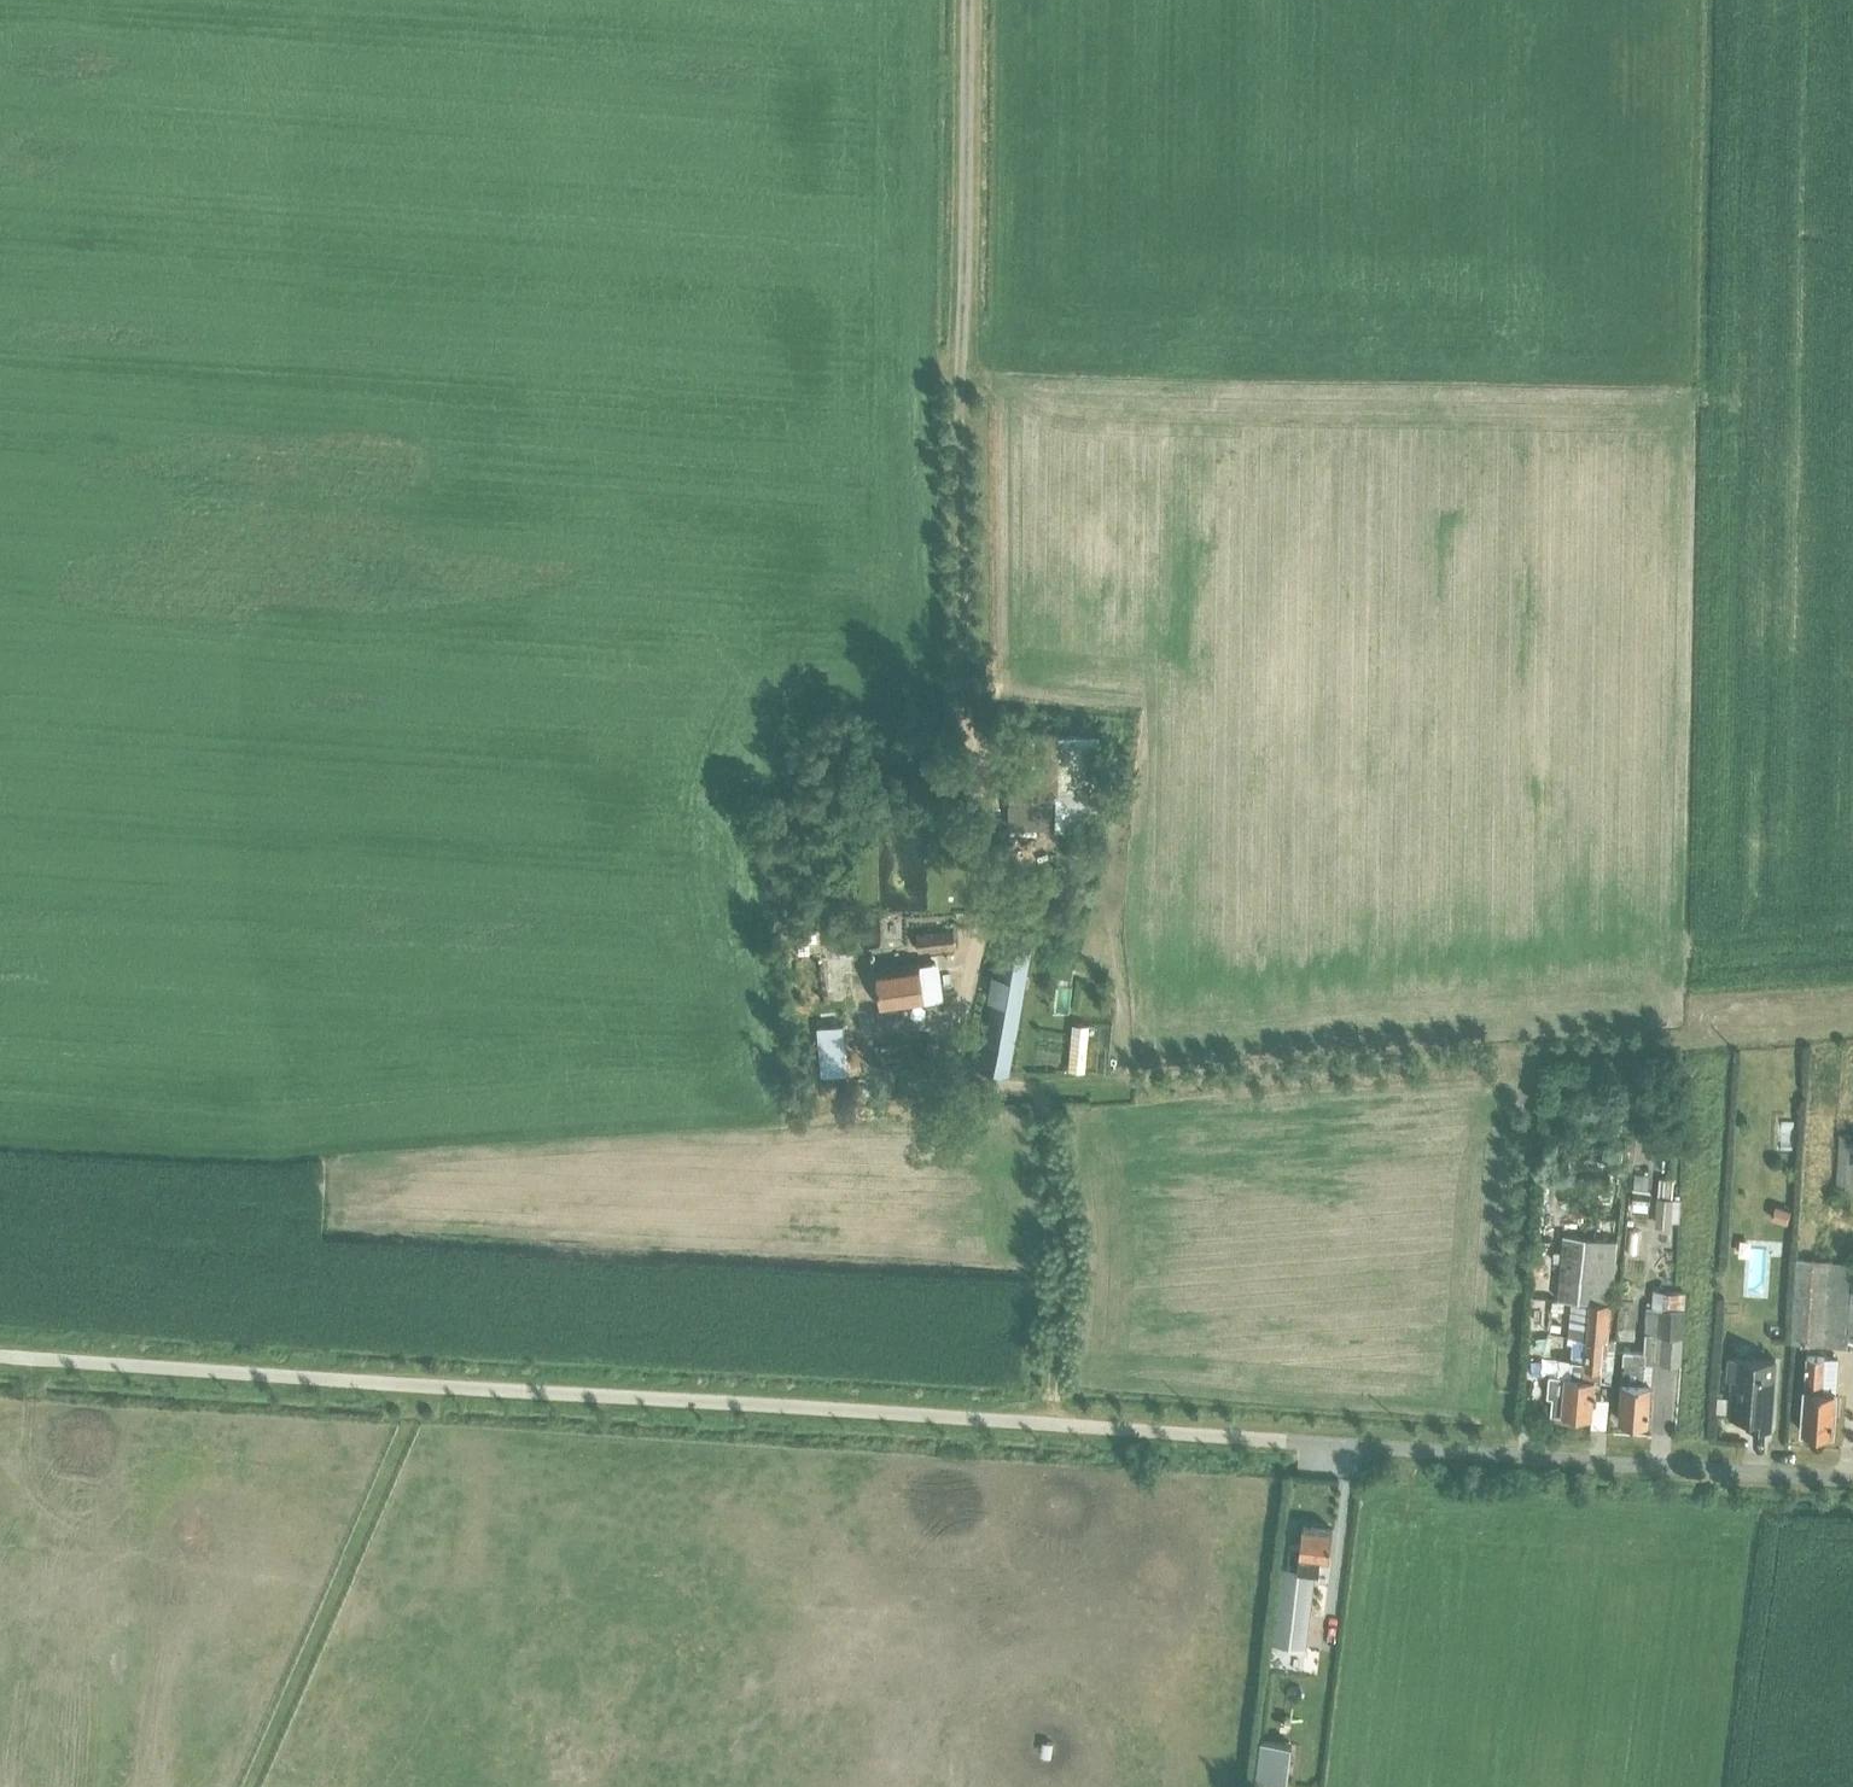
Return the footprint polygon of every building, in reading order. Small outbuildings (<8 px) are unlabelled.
[(1098,827),(1099,735),(1007,733),(1007,825),(1098,827)] [(1008,1071),(1034,933),(1006,928),(980,1065),(1008,1071)] [(946,929),(916,932),(917,950),(947,948),(954,947),(953,929),(946,929)] [(920,964),(876,970),(880,1003),(924,998),(920,964)] [(1837,1188),(1852,1189),(1852,1161),(1850,1161),(1851,1133),(1840,1132),(1837,1188)] [(1635,1172),(1632,1201),(1650,1202),(1651,1189),(1647,1188),(1649,1173),(1635,1172)] [(1660,1176),(1655,1225),(1671,1226),(1672,1220),(1680,1221),(1681,1199),(1672,1198),(1674,1178),(1660,1176)] [(1652,1250),(1648,1228),(1627,1231),(1630,1253),(1652,1250)] [(1549,1374),(1548,1395),(1553,1395),(1551,1413),(1592,1417),(1594,1396),(1597,1396),(1597,1393),(1595,1393),(1596,1378),(1602,1379),(1602,1364),(1614,1366),(1616,1339),(1609,1338),(1617,1240),(1563,1234),(1558,1297),(1572,1298),(1566,1343),(1571,1343),(1571,1341),(1573,1341),(1572,1357),(1559,1356),(1558,1374),(1549,1374)] [(1791,1341),(1852,1346),(1852,1261),(1796,1257),(1791,1341)] [(1625,1350),(1620,1419),(1649,1421),(1653,1362),(1682,1364),(1686,1291),(1653,1288),(1653,1305),(1647,1305),(1645,1351),(1625,1350)] [(1734,1377),(1735,1356),(1728,1355),(1726,1376),(1734,1377)] [(1808,1355),(1802,1431),(1833,1433),(1835,1411),(1840,1411),(1841,1393),(1836,1393),(1839,1357),(1808,1355)] [(1735,1356),(1734,1377),(1731,1416),(1735,1416),(1735,1420),(1742,1421),(1743,1417),(1750,1417),(1749,1427),(1771,1428),(1776,1358),(1735,1356)] [(1284,1563),(1274,1642),(1307,1646),(1316,1568),(1328,1570),(1329,1557),(1331,1557),(1334,1527),(1305,1524),(1301,1544),(1291,1543),(1289,1564),(1284,1563)] [(1262,1738),(1257,1777),(1287,1781),(1292,1742),(1262,1738)]
